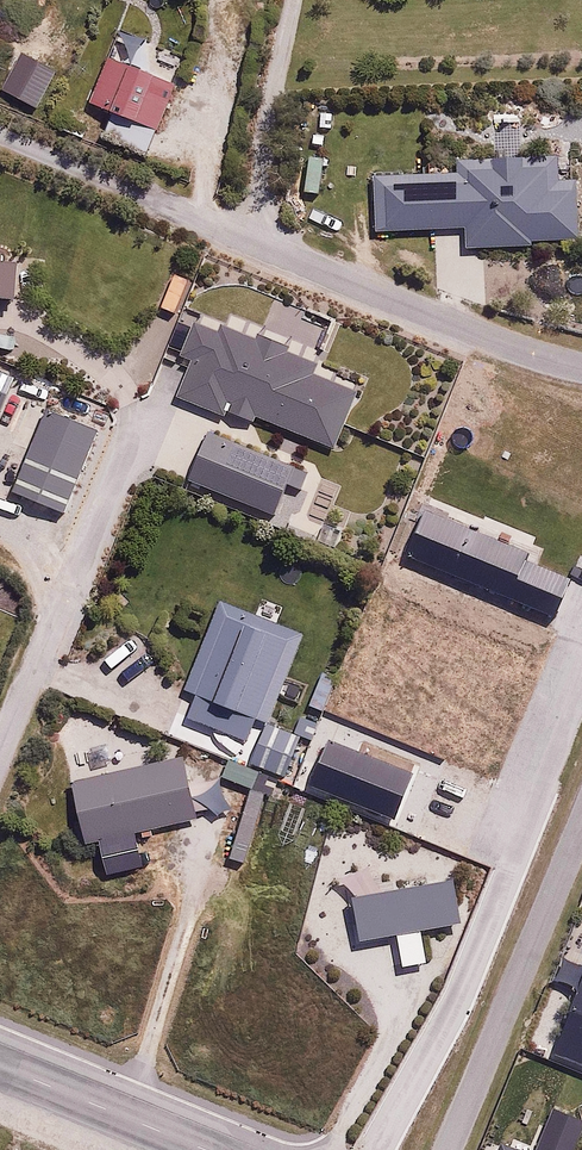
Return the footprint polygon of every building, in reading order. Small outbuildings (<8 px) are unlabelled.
[(147,150),(175,83),(113,57),(91,109),(113,119),(107,133),(147,150)] [(375,175),(378,232),(469,228),(470,250),(536,246),(536,239),(581,237),(581,207),(581,179),(560,180),(559,153),(455,158),(455,171),(375,175)] [(4,251),(0,250),(0,301),(22,302),(25,264),(3,263),(4,251)] [(228,421),(232,411),(336,449),(356,394),(312,377),(319,361),(220,324),(218,330),(197,322),(186,351),(196,355),(179,402),(228,421)] [(62,518),(99,428),(44,405),(7,495),(62,518)] [(208,430),(187,480),(276,518),(288,488),(303,494),(312,474),(208,430)] [(413,507),(394,552),(542,614),(559,574),(517,556),(519,551),(413,507)] [(305,637),(222,604),(186,693),(199,697),(190,719),(248,742),(258,717),(271,722),(305,637)] [(406,766),(323,734),(301,790),(385,822),(406,766)] [(61,777),(75,839),(87,837),(91,854),(127,846),(123,829),(185,815),(171,753),(61,777)] [(437,869),(337,888),(346,936),(383,929),(389,961),(415,956),(409,924),(446,917),(437,869)]
